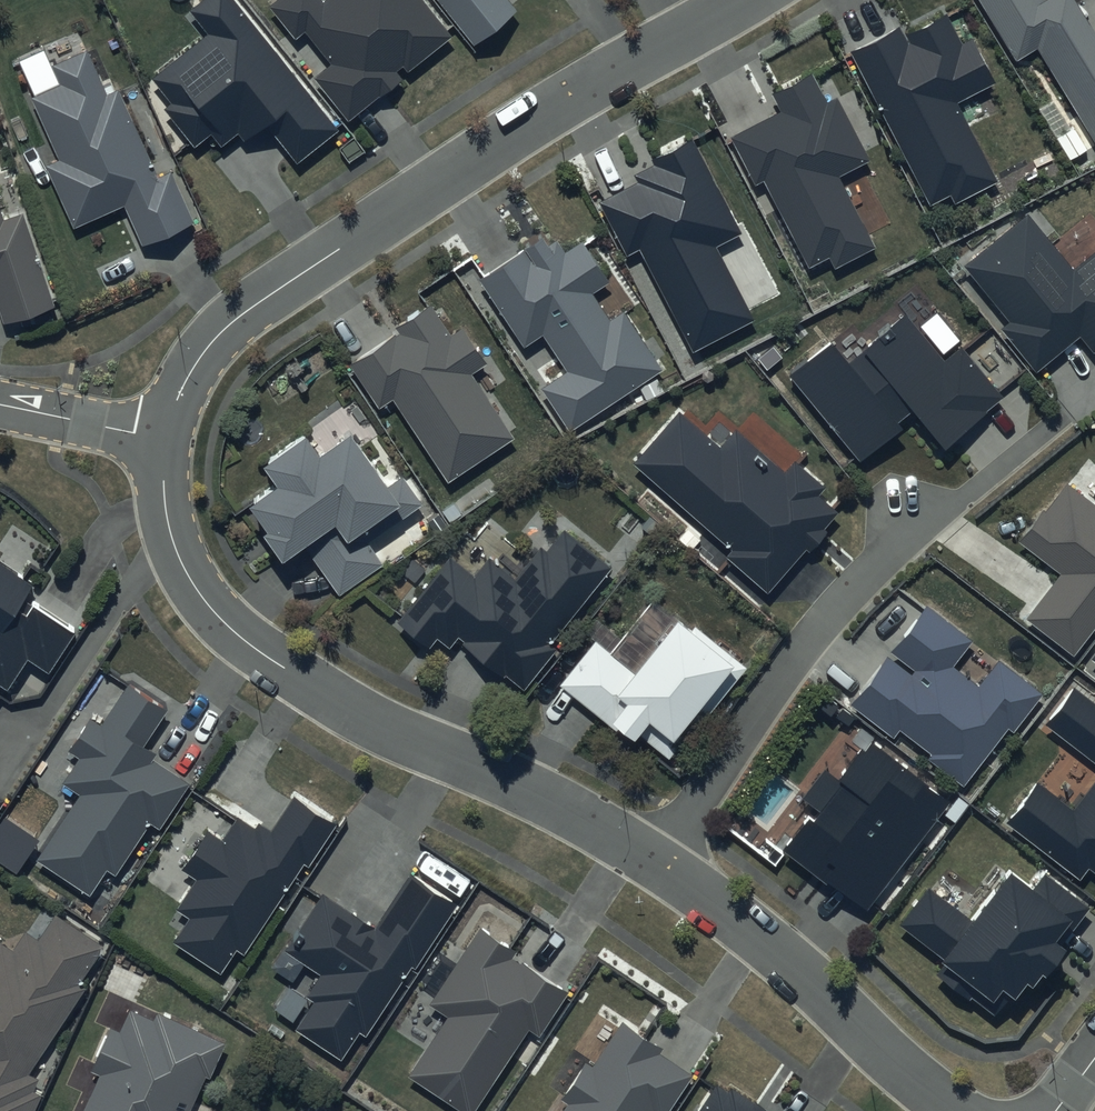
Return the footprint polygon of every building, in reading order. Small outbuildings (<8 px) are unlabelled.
[(188,12),(206,33),(150,78),(169,103),(162,109),(194,149),(212,134),(221,145),(239,131),(246,140),(267,123),(299,162),(338,130),(234,0),(203,0),(188,12)] [(376,96),(378,99),(403,79),(395,70),(401,65),(407,71),(451,36),(422,0),(324,0),(323,0),(274,0),(268,4),(296,38),(303,32),(329,64),(312,77),(347,121),(376,96)] [(471,43),(514,8),(508,0),(436,0),(471,43)] [(1018,59),(1037,47),(1094,141),(1094,33),(1075,0),(1047,0),(981,0),(1018,59)] [(900,27),(850,52),(930,205),(950,194),(955,204),(999,182),(958,104),(996,84),(972,37),(962,42),(948,14),(905,37),(900,27)] [(86,50),(51,66),(59,85),(30,97),(57,160),(45,165),(73,229),(124,205),(140,244),(194,222),(171,168),(156,176),(118,89),(105,94),(86,50)] [(813,70),(769,93),(779,112),(730,138),(755,184),(763,180),(809,267),(828,257),(834,268),(875,247),(838,176),(869,160),(836,97),(829,101),(813,70)] [(638,184),(600,203),(628,256),(639,251),(693,355),(756,323),(717,247),(743,234),(693,137),(650,159),(654,166),(635,176),(638,184)] [(2,322),(56,306),(28,211),(0,220),(0,315),(2,322)] [(965,265),(1009,320),(999,328),(1034,372),(1079,335),(1093,352),(1094,351),(1094,254),(1073,272),(1027,215),(965,265)] [(542,237),(480,280),(525,346),(543,334),(569,373),(543,391),(571,432),(662,370),(621,311),(610,318),(593,294),(609,283),(581,243),(565,254),(557,241),(549,247),(542,237)] [(398,333),(350,364),(378,407),(392,398),(445,480),(513,436),(471,373),(485,364),(480,358),(489,352),(470,323),(450,336),(427,300),(391,323),(398,333)] [(1001,395),(958,347),(943,360),(902,315),(849,362),(830,340),(788,377),(861,460),(891,440),(887,436),(899,425),(896,421),(912,407),(945,445),(1001,395)] [(719,448),(677,411),(632,463),(730,550),(725,554),(765,591),(803,549),(806,551),(826,530),(821,526),(834,512),(814,495),(822,486),(794,460),(782,472),(736,430),(719,448)] [(305,437),(263,467),(278,488),(250,508),(268,534),(263,537),(283,564),(304,549),(338,596),(383,565),(362,536),(396,511),(402,520),(424,504),(402,473),(386,484),(352,436),(320,458),(305,437)] [(1067,482),(1045,510),(1043,509),(1018,540),(1061,574),(1027,617),(1072,653),(1094,624),(1094,504),(1067,482)] [(608,566),(559,529),(545,549),(539,544),(514,577),(488,558),(474,576),(450,558),(400,624),(428,646),(435,637),(450,648),(459,637),(464,641),(461,645),(523,691),(557,646),(551,641),(608,566)] [(6,690),(27,658),(47,672),(73,633),(22,599),(32,584),(0,563),(0,686),(6,690)] [(1042,695),(995,658),(976,683),(950,662),(967,639),(926,607),(849,704),(891,738),(898,729),(929,754),(927,757),(961,784),(1007,727),(1013,732),(1042,695)] [(691,634),(677,623),(635,675),(595,644),(561,686),(633,743),(640,734),(669,757),(704,713),(708,717),(747,669),(696,628),(691,634)] [(78,795),(36,861),(88,894),(105,868),(115,874),(149,821),(159,827),(188,783),(151,759),(155,752),(144,745),(168,708),(128,683),(101,724),(90,716),(68,750),(79,757),(61,784),(78,795)] [(1072,690),(1045,725),(1094,763),(1094,707),(1072,690)] [(951,804),(872,743),(840,783),(824,771),(803,799),(817,809),(785,850),(867,913),(951,804)] [(1074,810),(1037,783),(1007,823),(1081,879),(1089,869),(1094,874),(1094,782),(1074,810)] [(207,830),(181,870),(195,880),(175,910),(187,918),(170,943),(219,975),(235,950),(242,955),(304,861),(307,863),(333,824),(293,797),(270,832),(257,823),(253,829),(237,818),(222,840),(207,830)] [(323,895),(286,950),(322,973),(306,997),(313,1001),(294,1030),(341,1060),(359,1032),(364,1036),(410,966),(414,968),(457,903),(410,873),(374,928),(323,895)] [(1032,891),(1010,874),(974,921),(930,887),(899,928),(993,1000),(1002,989),(1016,1000),(1028,985),(1033,989),(1043,976),(1046,978),(1066,952),(1055,943),(1068,926),(1074,930),(1091,908),(1046,873),(1032,891)] [(41,1093),(32,1090),(38,1078),(27,1074),(84,987),(78,982),(102,945),(55,913),(38,939),(25,930),(11,950),(0,942),(0,1110),(33,1110),(41,1093)] [(405,1076),(458,1110),(474,1110),(528,1029),(538,1035),(567,991),(522,962),(520,964),(511,958),(516,951),(478,926),(426,1005),(444,1017),(405,1076)] [(82,1110),(189,1110),(205,1077),(208,1079),(225,1043),(157,1012),(153,1021),(129,1010),(119,1032),(110,1027),(90,1070),(99,1074),(82,1110)] [(558,1100),(566,1104),(561,1110),(665,1110),(690,1074),(658,1053),(662,1047),(621,1020),(591,1065),(584,1061),(558,1100)] [(730,1087),(727,1091),(715,1083),(697,1110),(767,1110),(730,1087)]
